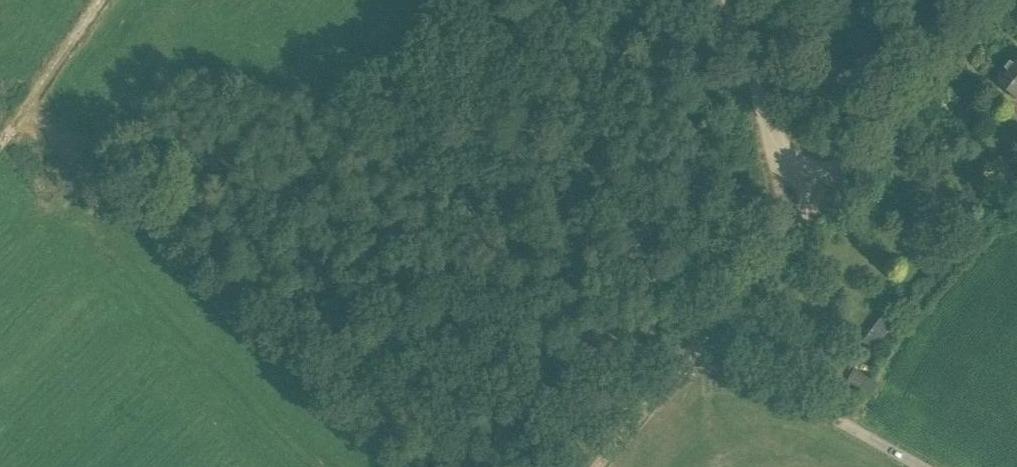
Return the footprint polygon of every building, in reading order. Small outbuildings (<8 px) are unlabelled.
[(993,80),(1004,90),(1016,100),(1016,51),(993,80)] [(862,339),(872,348),(897,319),(888,311),(862,339)] [(880,383),(854,369),(847,382),(860,388),(857,394),(870,401),(880,383)]
